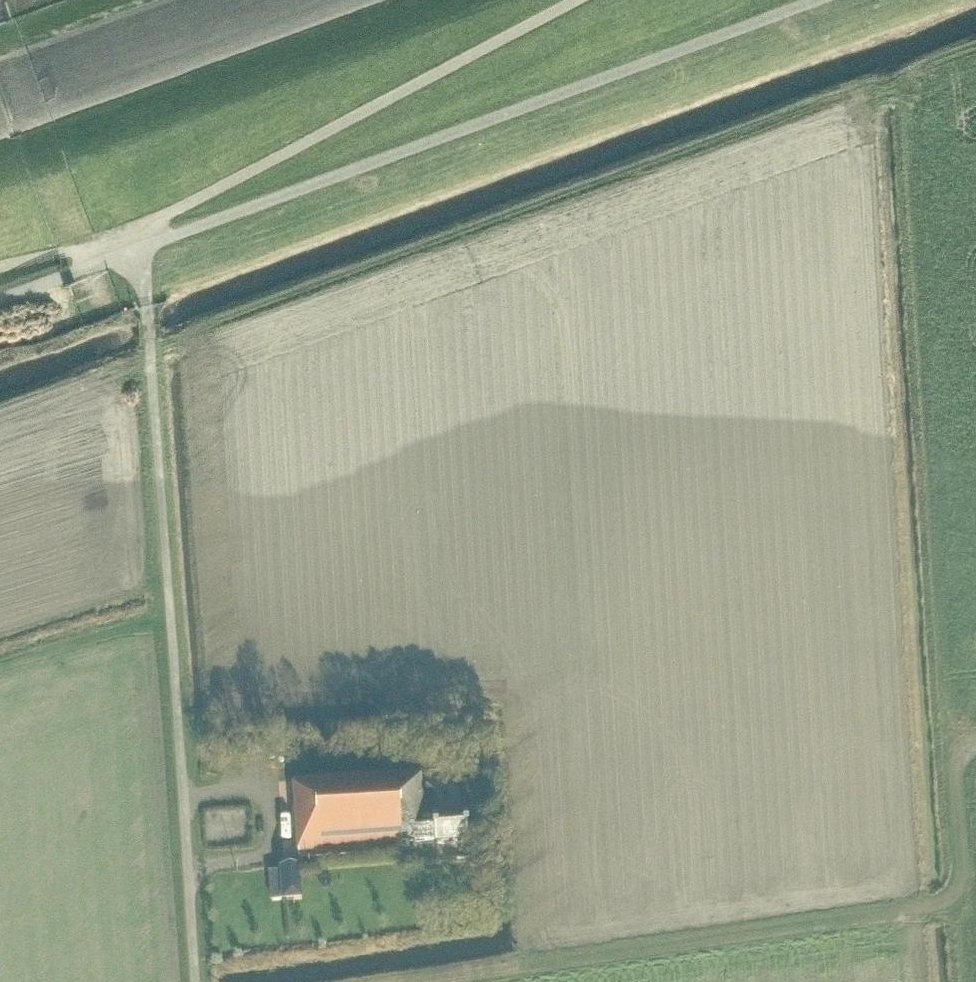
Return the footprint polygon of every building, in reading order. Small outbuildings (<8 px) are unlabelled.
[(421,787),(420,781),(420,773),(293,781),(298,858),(408,851),(408,846),(434,844),(435,845),(467,843),(465,814),(427,816),(434,808),(433,792),(426,787),(421,787)] [(211,838),(227,836),(227,842),(249,840),(247,815),(209,819),(211,838)] [(302,900),(299,866),(279,868),(281,902),(302,900)]
